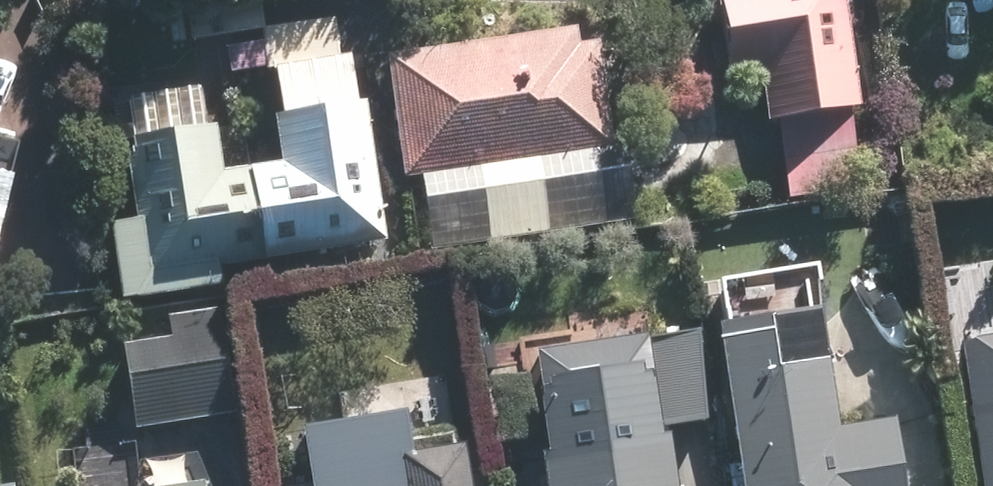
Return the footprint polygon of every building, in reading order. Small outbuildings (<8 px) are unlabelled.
[(857,185),(849,117),(861,116),(851,37),(866,35),(862,0),(703,0),(714,86),(748,82),(753,129),(775,126),(783,193),(857,185)] [(254,33),(261,77),(340,64),(333,20),(254,33)] [(380,60),(394,179),(414,177),(606,156),(592,36),(380,60)] [(261,125),(270,176),(217,184),(210,142),(114,157),(136,290),(380,250),(356,108),(348,109),(340,64),(261,77),(269,124),(261,125)] [(606,156),(414,177),(423,260),(634,237),(624,153),(606,156)] [(162,346),(120,352),(131,430),(238,415),(223,310),(158,319),(162,346)] [(803,321),(707,336),(730,485),(894,485),(885,425),(821,435),(803,321)] [(535,390),(519,393),(533,485),(664,485),(656,431),(705,424),(692,335),(530,359),(535,390)] [(951,348),(971,485),(992,485),(992,342),(951,348)] [(458,453),(399,462),(393,423),(297,439),(305,485),(463,485),(458,453)]
